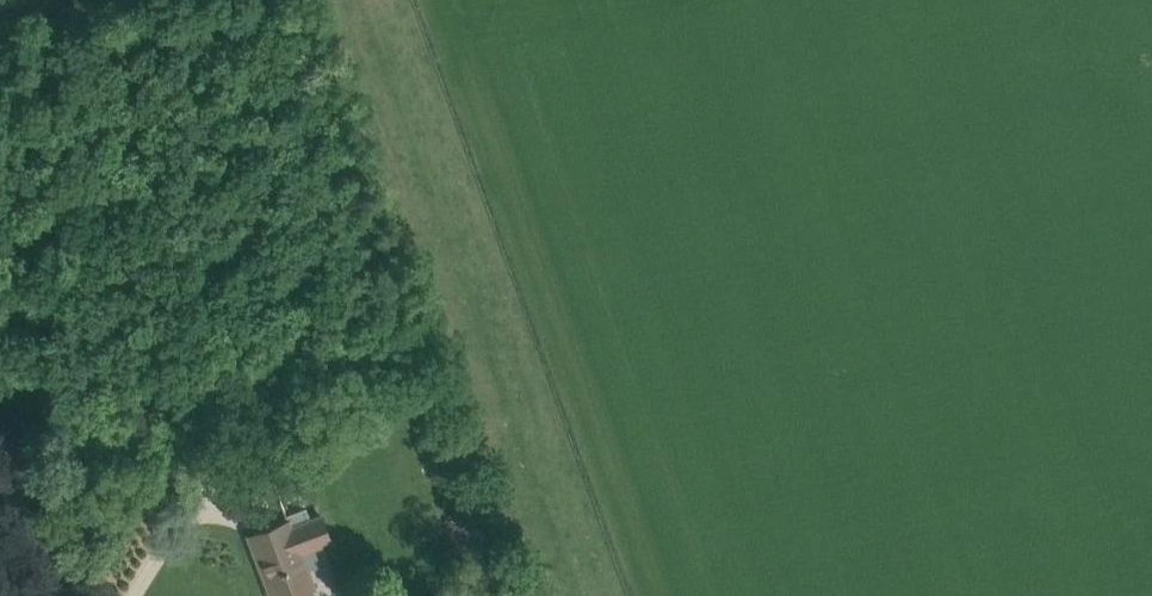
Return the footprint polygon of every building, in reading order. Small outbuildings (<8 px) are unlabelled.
[(272,528),(250,537),(272,595),(295,595),(298,595),(316,588),(302,553),(332,541),(322,516),(292,527),(290,521),(272,528)]
